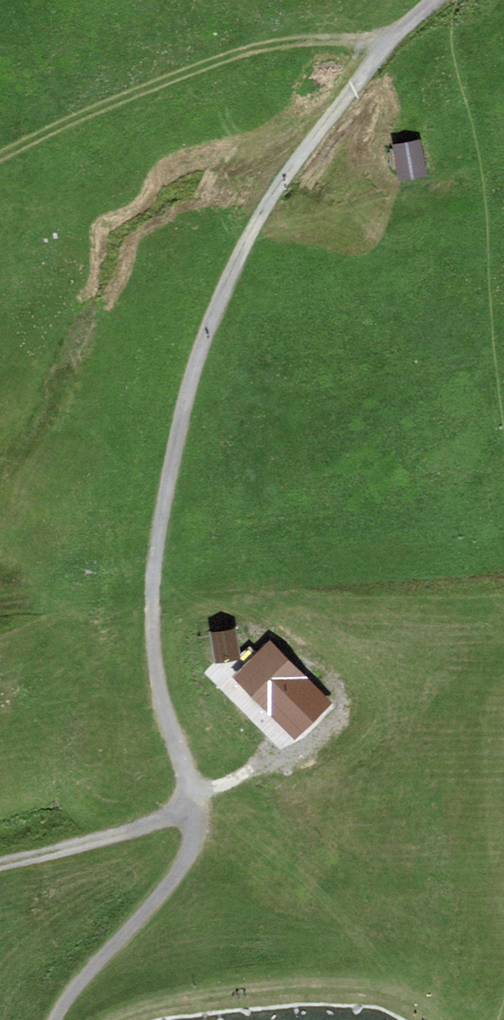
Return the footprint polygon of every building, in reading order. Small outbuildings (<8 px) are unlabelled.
[(418,138),(397,142),(401,167),(422,164),(418,138)] [(213,634),(219,659),(238,655),(233,630),(213,634)] [(270,650),(243,676),(270,703),(297,676),(270,650)]
